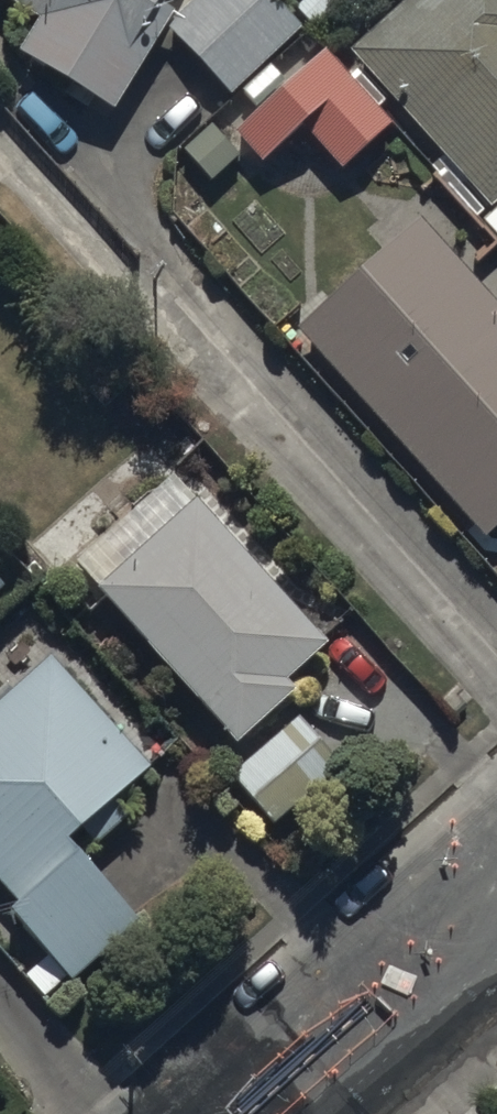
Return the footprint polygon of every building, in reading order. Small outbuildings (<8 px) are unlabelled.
[(42,23),(22,58),(119,113),(166,31),(172,21),(175,16),(163,10),(169,0),(2,0),(42,23)] [(291,86),(270,64),(304,32),(274,0),(194,0),(172,21),(166,31),(232,101),(242,92),(260,110),(291,86)] [(350,56),(462,185),(454,192),(469,209),(482,198),(493,210),(483,219),(496,235),(496,0),(413,0),(350,56)] [(260,110),(228,140),(214,125),(183,155),(212,185),(243,156),(257,170),(301,129),(344,175),(394,127),(373,104),(381,96),(359,72),(352,78),(327,52),(291,86),(260,110)] [(297,329),(487,542),(496,533),(496,305),(421,220),(297,329)] [(329,647),(197,503),(99,593),(241,747),(297,696),(287,685),(329,647)] [(72,983),(139,923),(70,846),(154,771),(53,657),(11,695),(4,686),(0,690),(0,881),(23,907),(16,913),(13,917),(72,983)] [(346,764),(300,714),(233,776),(279,826),(346,764)]
